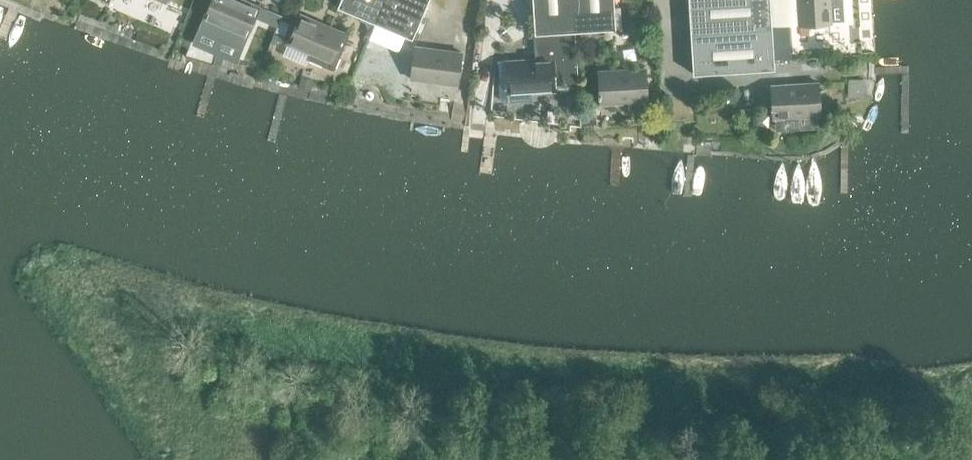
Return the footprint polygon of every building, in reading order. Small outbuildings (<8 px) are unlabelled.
[(243,48),(248,36),(247,36),(259,6),(244,0),(211,0),(203,17),(197,29),(243,48)] [(375,22),(384,0),(340,0),(337,6),(375,22)] [(403,78),(407,47),(408,47),(428,0),(384,0),(375,22),(354,71),(380,75),(383,78),(387,81),(394,81),(398,81),(401,78),(403,78)] [(534,33),(575,31),(573,0),(532,0),(534,33)] [(575,31),(616,28),(614,0),(573,0),(575,31)] [(690,33),(772,28),(772,26),(770,0),(688,0),(690,33)] [(772,26),(843,22),(841,0),(770,0),(772,26)] [(266,9),(261,20),(277,27),(281,15),(266,9)] [(309,60),(333,70),(349,34),(300,14),(287,44),(311,54),(309,60)] [(772,28),(690,33),(693,74),(774,69),(772,28)] [(575,31),(534,33),(535,59),(497,61),(499,99),(503,102),(531,100),(531,92),(578,89),(575,31)] [(403,78),(457,85),(461,52),(414,46),(414,48),(408,47),(407,47),(403,78)] [(598,71),(600,104),(647,101),(645,68),(598,71)] [(301,77),(298,88),(311,91),(314,80),(301,77)] [(771,85),(773,118),(775,118),(776,130),(800,129),(799,117),(820,115),(818,83),(771,85)]
